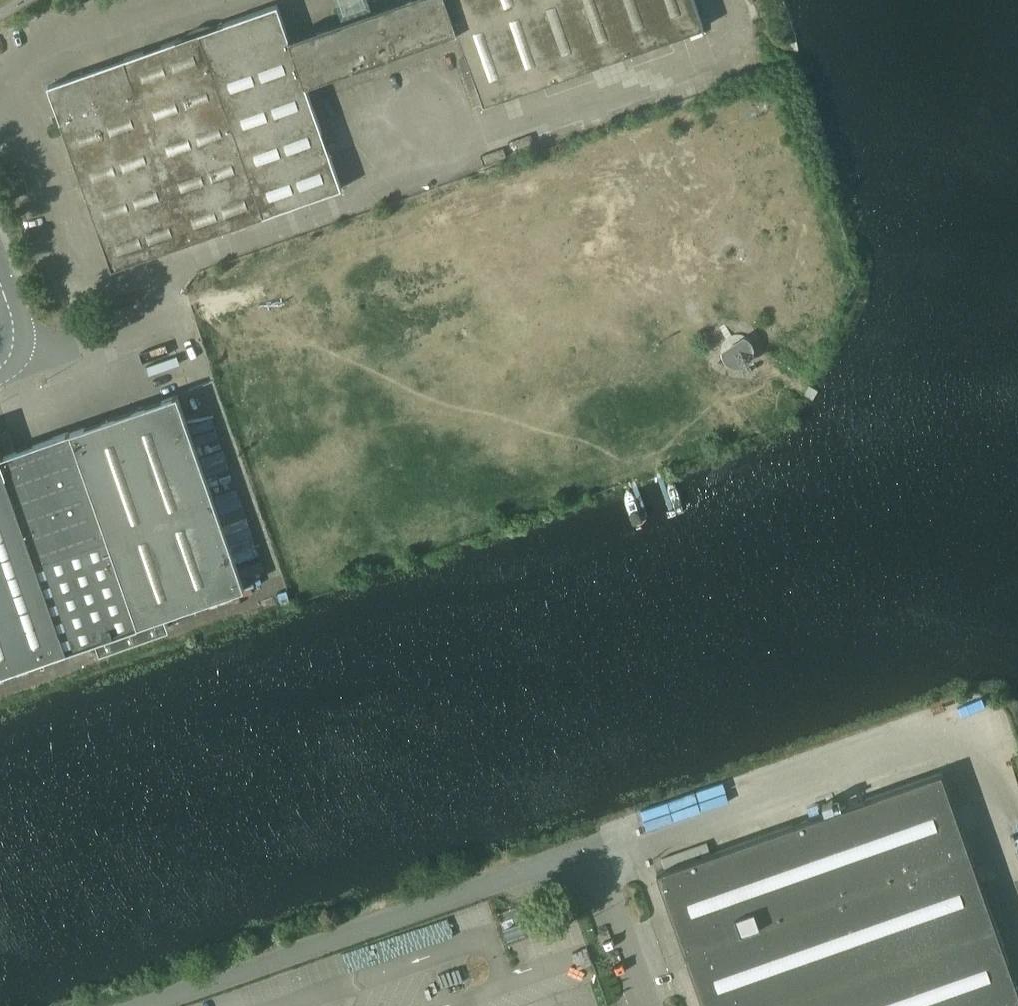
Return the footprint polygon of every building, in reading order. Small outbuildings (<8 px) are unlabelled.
[(349,8),(352,17),(337,22),(337,21),(289,37),(278,4),(48,85),(113,268),(342,188),(306,83),(367,62),(371,70),(384,66),(381,57),(458,30),(485,104),(704,26),(695,0),(396,0),(380,6),(380,7),(365,12),(362,3),(361,4),(350,8),(349,8)] [(95,640),(98,651),(168,626),(164,615),(244,587),(245,587),(178,393),(132,409),(16,450),(0,456),(0,455),(0,673),(95,640)] [(712,853),(666,869),(657,872),(705,1005),(1017,1005),(1017,986),(986,895),(976,866),(942,771),(713,852),(712,853)] [(527,903),(499,913),(507,938),(535,927),(527,903)]
